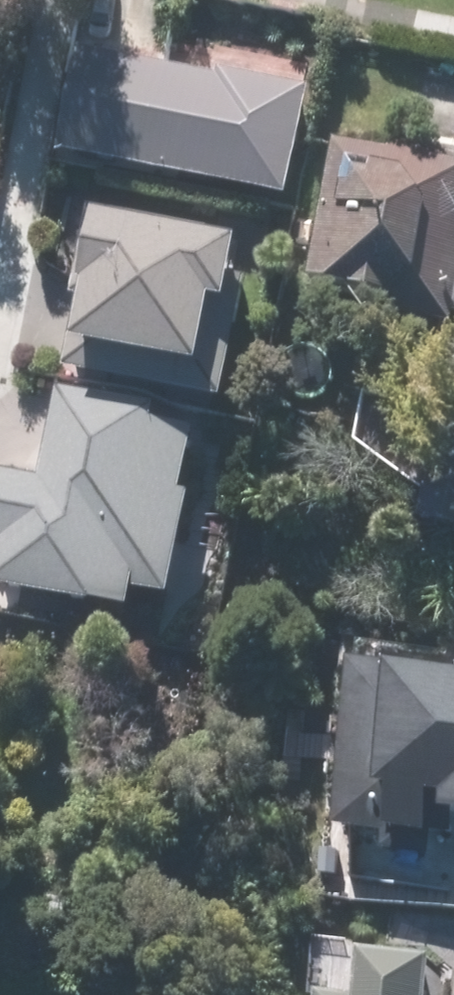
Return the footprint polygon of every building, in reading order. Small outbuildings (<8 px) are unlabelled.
[(308,90),(76,47),(55,162),(287,205),(308,90)] [(402,325),(403,316),(453,323),(453,163),(333,146),(314,288),(360,294),(357,318),(402,325)] [(240,247),(84,221),(61,352),(199,375),(210,308),(229,311),(240,247)] [(34,600),(129,616),(133,594),(173,601),(191,499),(181,497),(191,437),(150,429),(153,409),(56,392),(40,481),(0,474),(0,613),(31,618),(34,600)] [(425,471),(416,529),(453,535),(453,476),(425,471)] [(349,679),(338,841),(424,846),(426,804),(439,805),(438,820),(453,821),(453,686),(349,679)] [(428,960),(340,957),(338,994),(426,994),(428,960)]
